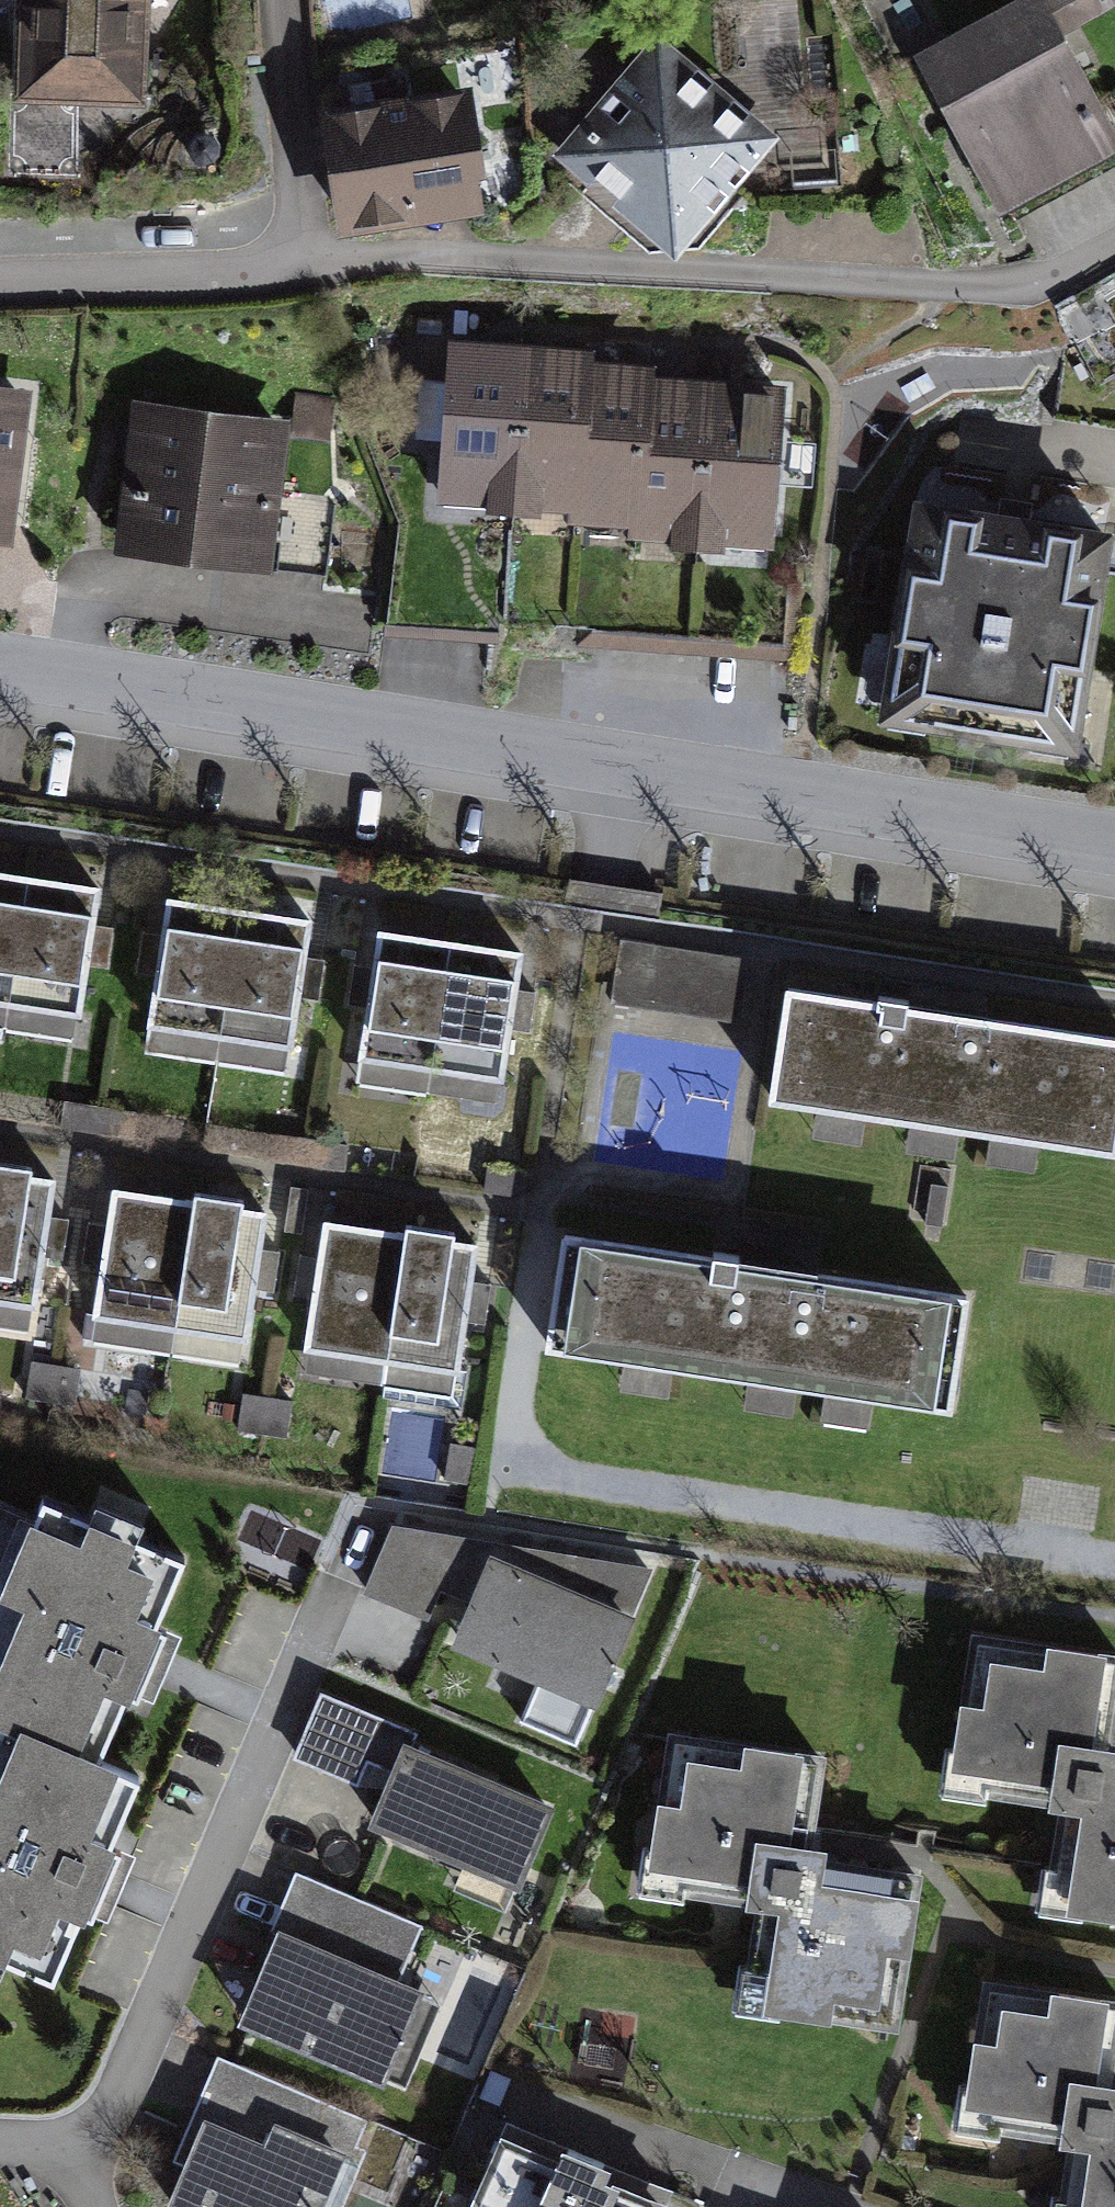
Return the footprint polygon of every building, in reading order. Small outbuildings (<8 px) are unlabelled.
[(141,113),(145,0),(9,0),(4,107),(141,113)] [(1114,148),(1114,133),(1046,0),(1006,0),(914,47),(997,208),(1114,148)] [(773,134),(662,35),(556,153),(667,252),(773,134)] [(466,84),(326,111),(348,225),(488,198),(466,84)] [(442,494),(509,498),(517,338),(450,335),(442,494)] [(509,498),(576,501),(584,355),(584,342),(517,338),(509,498)] [(575,514),(642,518),(650,372),(651,358),(584,355),(576,501),(575,514)] [(642,532),(708,535),(717,376),(650,372),(642,518),(642,532)] [(708,535),(775,539),(783,392),(784,379),(717,376),(708,535)] [(0,377),(0,541),(12,543),(30,380),(0,377)] [(291,398),(133,380),(115,543),(273,560),(291,398)] [(915,497),(878,720),(1077,753),(1114,530),(915,497)] [(0,869),(0,1020),(5,1021),(27,873),(0,869)] [(98,883),(27,873),(5,1021),(76,1031),(98,883)] [(237,904),(166,893),(144,1041),(215,1052),(237,904)] [(308,914),(237,904),(215,1052),(286,1063),(308,914)] [(451,935),(380,925),(358,1073),(429,1083),(451,935)] [(522,946),(451,935),(429,1083),(500,1094),(522,946)] [(748,954),(620,936),(612,1001),(739,1018),(748,954)] [(772,1095),(1113,1146),(1114,1130),(1114,1027),(790,977),(772,1095)] [(942,1218),(950,1169),(919,1164),(910,1212),(942,1218)] [(0,1167),(0,1318),(25,1322),(47,1173),(0,1167)] [(288,1182),(281,1233),(302,1236),(309,1185),(288,1182)] [(186,1194),(115,1184),(93,1332),(164,1342),(186,1194)] [(257,1204),(186,1194),(164,1342),(235,1353),(257,1204)] [(400,1226),(329,1215),(307,1363),(378,1374),(400,1226)] [(471,1236),(400,1226),(378,1374),(449,1384),(471,1236)] [(568,1229),(550,1346),(955,1408),(973,1290),(568,1229)] [(71,1404),(77,1368),(31,1359),(24,1395),(71,1404)] [(285,1434),(290,1401),(240,1393),(235,1426),(285,1434)] [(469,1482),(474,1445),(448,1442),(443,1479),(469,1482)] [(185,1549),(22,1480),(0,1531),(0,1719),(96,1760),(185,1549)] [(384,1523),(357,1588),(449,1627),(441,1647),(589,1709),(650,1565),(384,1523)] [(966,1628),(945,1782),(1060,1798),(1045,1902),(1114,1911),(1114,1744),(1112,1744),(1114,1723),(1114,1649),(966,1628)] [(418,1732),(319,1690),(293,1750),(377,1786),(359,1829),(511,1894),(549,1803),(412,1745),(418,1732)] [(144,1780),(96,1760),(0,1719),(0,1967),(55,1990),(144,1780)] [(823,1750),(664,1728),(642,1882),(758,1898),(743,2002),(896,2023),(919,1859),(810,1844),(823,1750)] [(425,1924),(298,1870),(236,2016),(400,2085),(438,1997),(400,1981),(425,1924)] [(967,1971),(946,2124),(1061,2140),(1052,2206),(1114,2206),(1114,2087),(1113,2087),(1114,2074),(1114,1991),(967,1971)] [(217,2055),(155,2201),(169,2206),(338,2206),(374,2122),(217,2055)] [(502,2113),(463,2206),(681,2206),(688,2192),(502,2113)]
